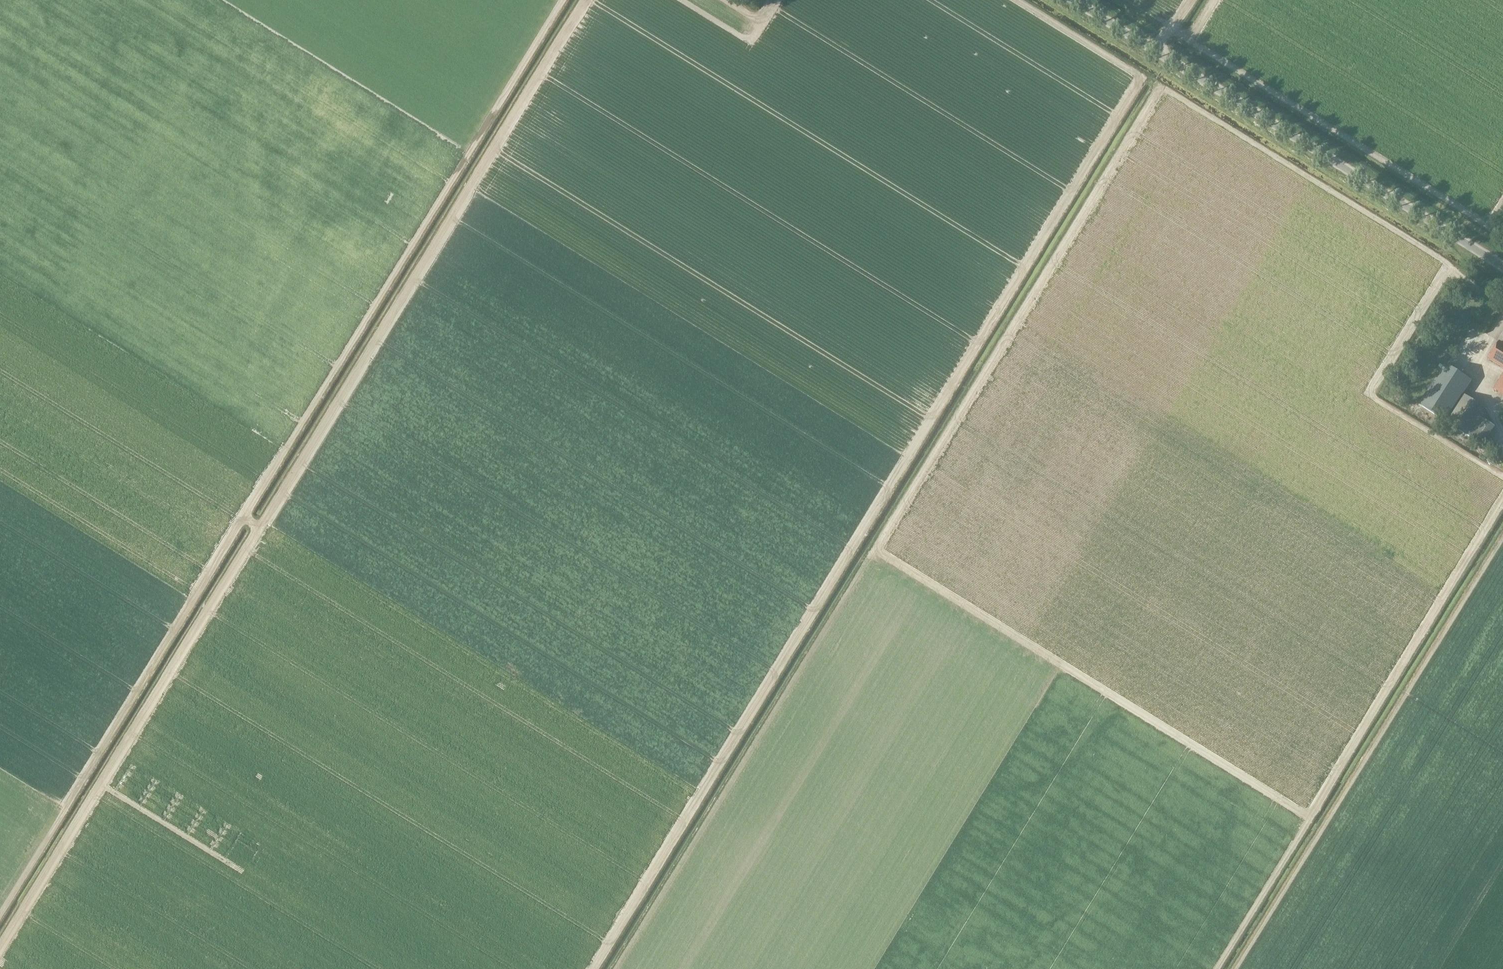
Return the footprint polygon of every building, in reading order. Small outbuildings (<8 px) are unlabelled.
[(1499,342),(1489,359),(1502,368),(1502,344),(1499,342)] [(1445,364),(1419,405),(1483,445),(1495,426),(1479,416),(1484,408),(1462,394),(1471,380),(1445,364)] [(1494,389),(1502,394),(1502,374),(1494,389)]
